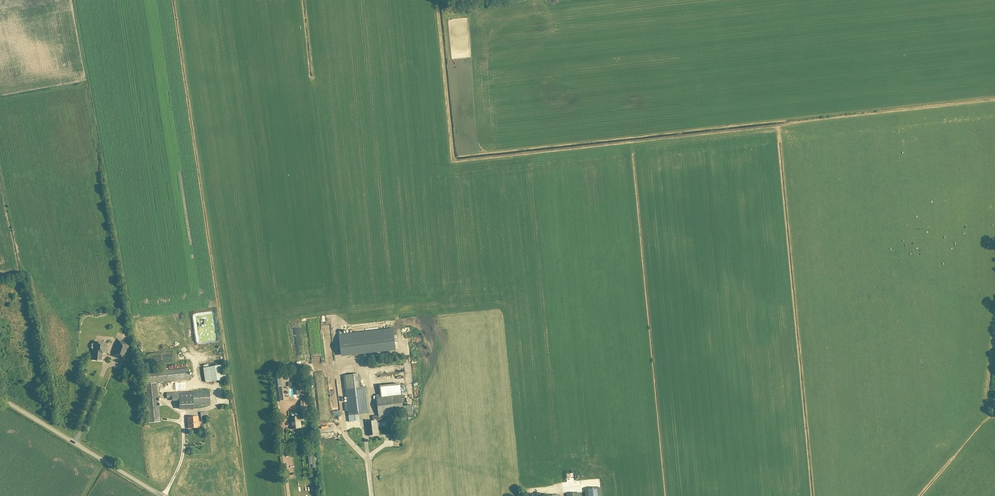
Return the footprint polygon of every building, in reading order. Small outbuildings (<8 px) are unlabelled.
[(393,329),(339,336),(341,356),(395,350),(393,329)] [(102,354),(106,354),(106,344),(97,343),(96,341),(91,345),(91,348),(92,349),(93,350),(93,361),(101,361),(102,354)] [(129,345),(118,341),(113,357),(124,360),(129,345)] [(205,382),(207,383),(226,380),(223,365),(203,368),(205,382)] [(145,383),(189,379),(188,369),(144,373),(145,383)] [(303,369),(297,370),(297,373),(291,374),(292,378),(296,378),(304,377),(303,369)] [(283,401),(281,387),(280,375),(274,376),(277,402),(281,401),(283,401)] [(360,421),(359,415),(368,414),(365,387),(355,388),(354,375),(344,376),(349,416),(348,416),(349,422),(360,421)] [(161,393),(197,390),(196,382),(160,385),(161,393)] [(149,423),(160,422),(157,383),(146,384),(149,423)] [(197,406),(210,405),(209,391),(178,393),(179,410),(197,409),(197,406)] [(401,416),(403,415),(400,392),(376,395),(379,418),(387,417),(401,416)] [(179,401),(178,393),(171,393),(166,393),(166,399),(171,399),(171,401),(179,401)] [(299,416),(299,417),(290,418),(291,429),(291,430),(301,429),(301,428),(300,419),(303,418),(303,417),(308,417),(306,402),(301,402),(302,416),(299,416)] [(188,428),(199,428),(198,417),(187,417),(188,428)] [(373,420),(373,422),(366,423),(367,430),(378,428),(377,422),(380,421),(380,423),(387,422),(387,417),(379,418),(379,419),(376,419),(376,420),(373,420)] [(378,428),(367,430),(367,436),(378,435),(378,428)] [(573,482),(577,482),(576,473),(569,474),(570,479),(571,479),(571,483),(565,483),(565,487),(573,486),(573,482)]
